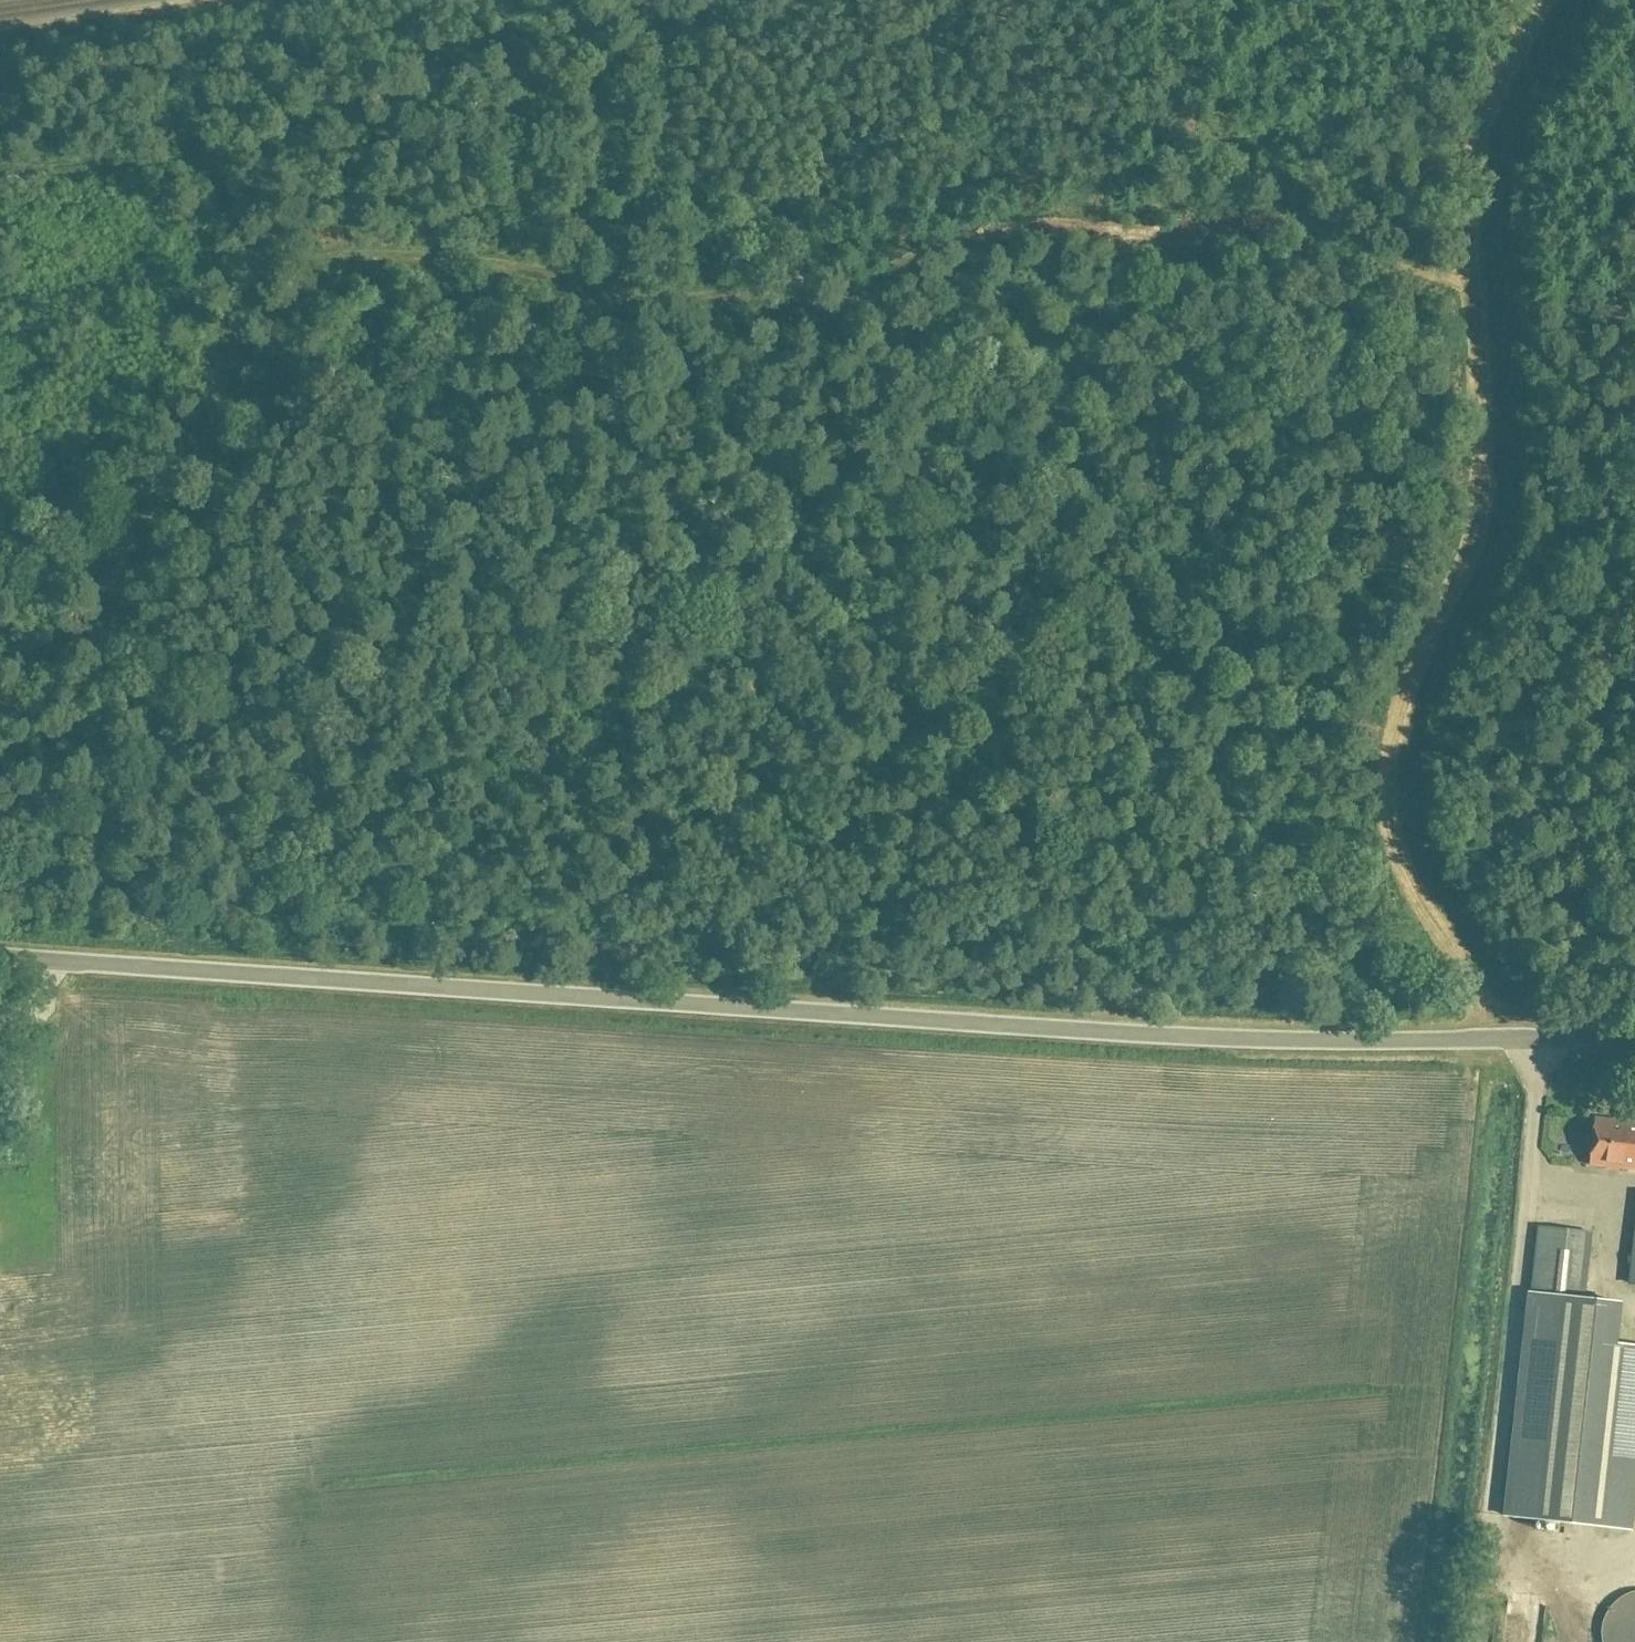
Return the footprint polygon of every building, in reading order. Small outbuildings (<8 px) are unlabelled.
[(1595,1117),(1590,1164),(1634,1169),(1634,1122),(1595,1117)] [(1584,1296),(1591,1231),(1538,1225),(1507,1514),(1629,1527),(1634,1474),(1634,1343),(1614,1341),(1618,1300),(1584,1296)] [(1610,1606),(1606,1614),(1602,1625),(1602,1640),(1603,1641),(1634,1641),(1634,1591),(1619,1598),(1610,1606)]
